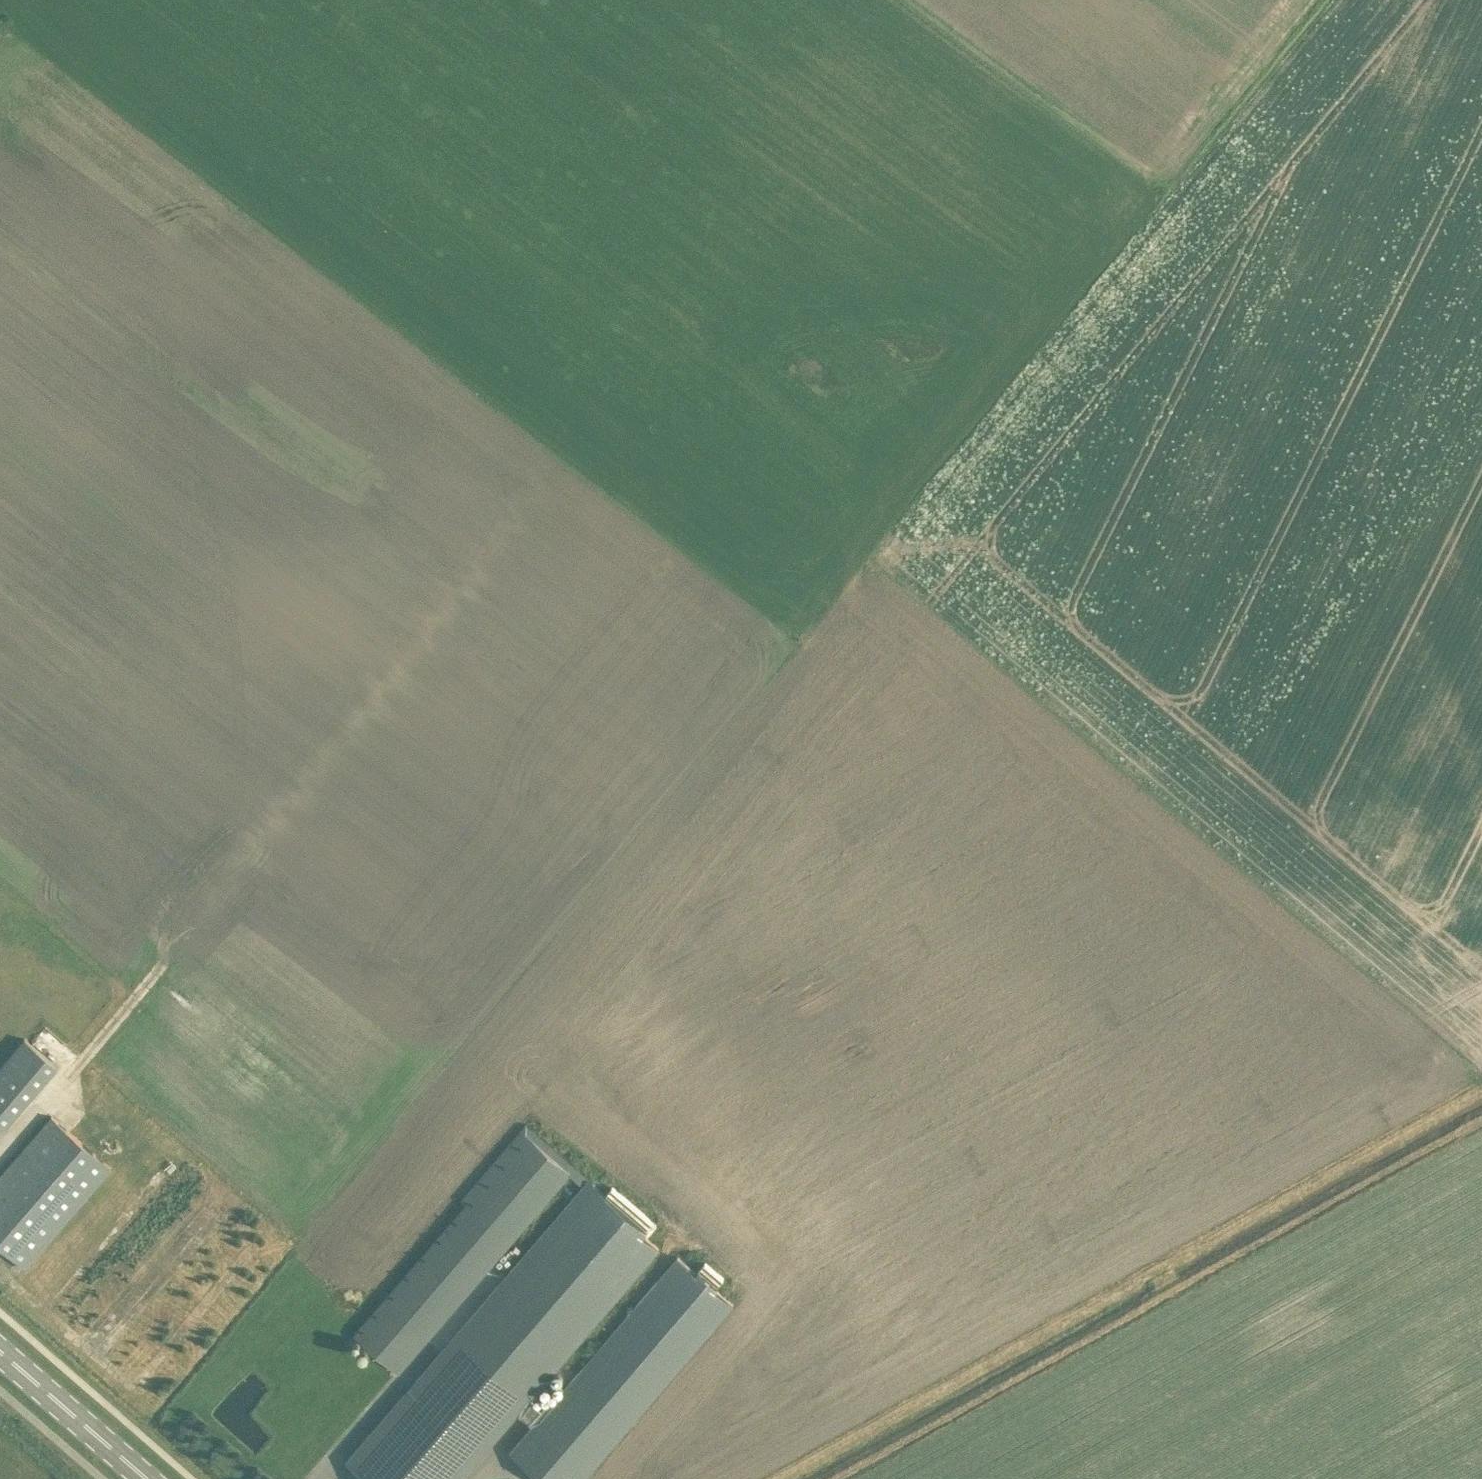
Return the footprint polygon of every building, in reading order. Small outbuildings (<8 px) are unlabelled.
[(25,1036),(0,1065),(0,1120),(4,1123),(56,1062),(25,1036)] [(52,1114),(0,1174),(0,1244),(25,1265),(111,1166),(52,1114)] [(727,1302),(671,1255),(505,1453),(536,1478),(579,1478),(727,1302)]
